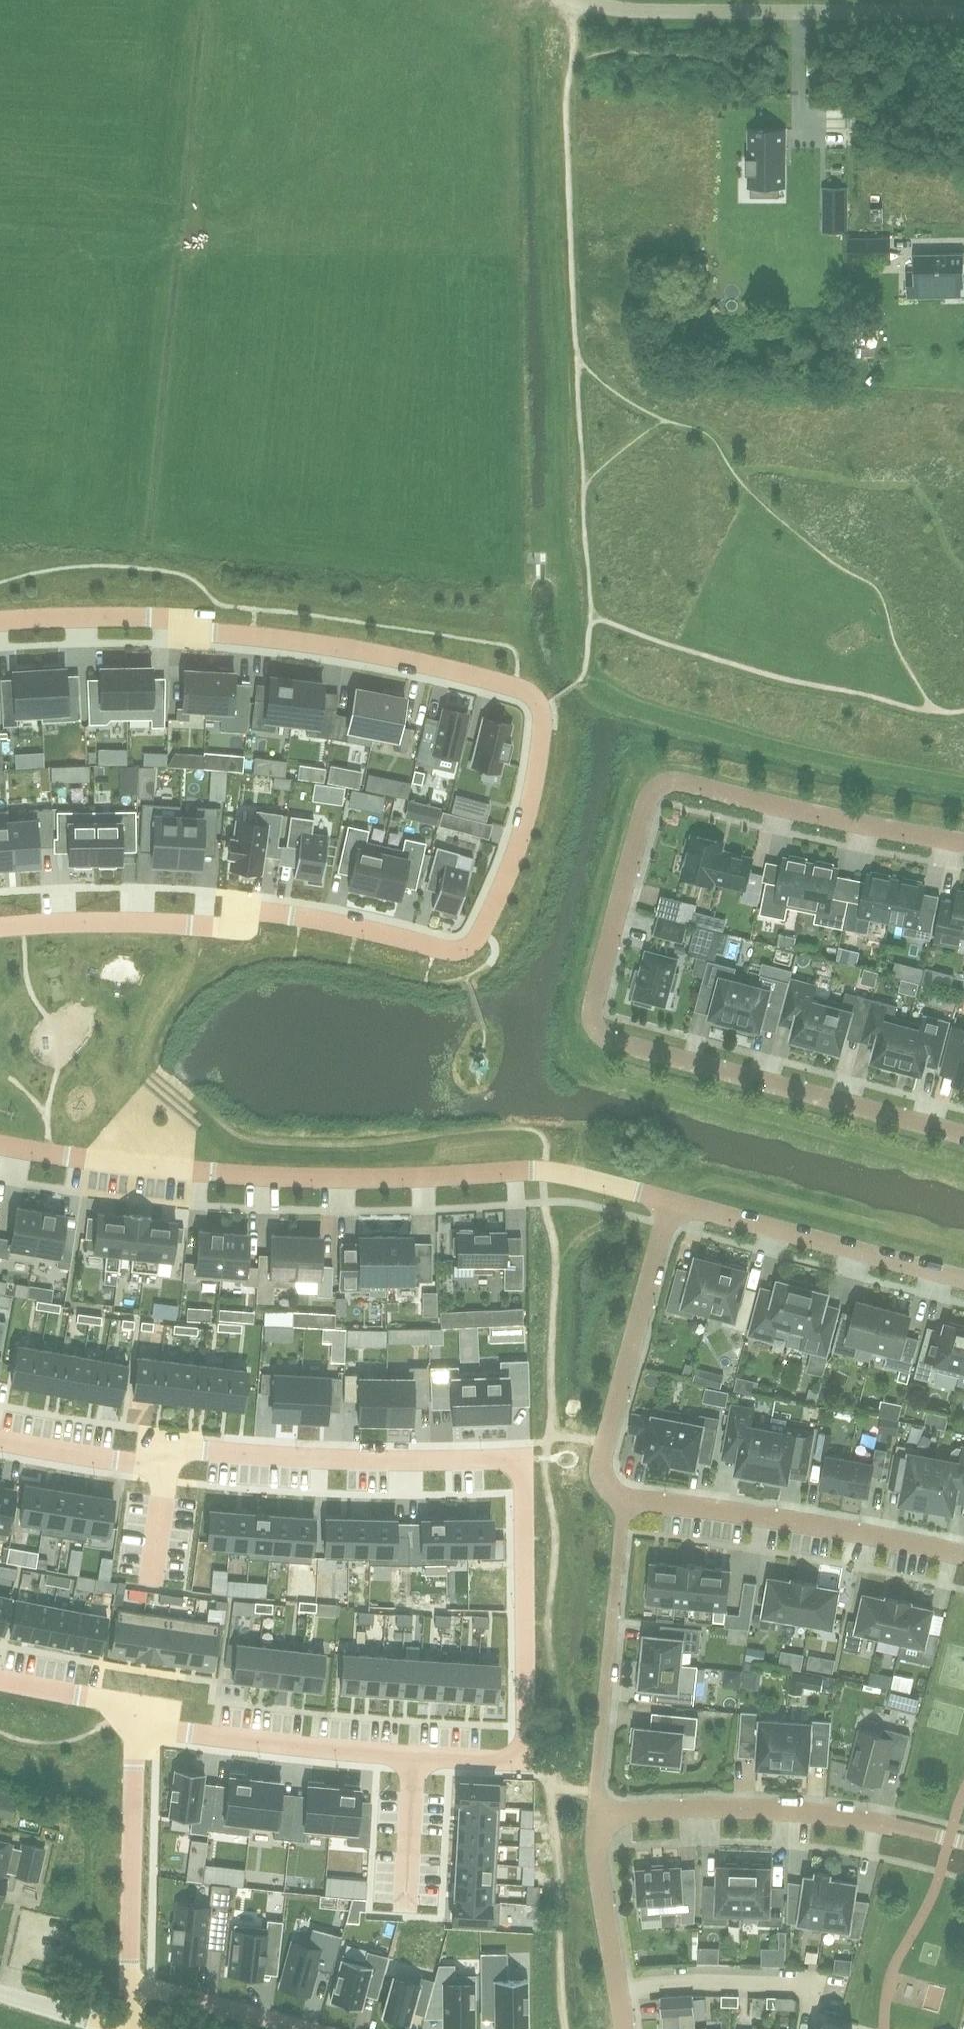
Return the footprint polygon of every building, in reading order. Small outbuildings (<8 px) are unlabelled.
[(856,133),(856,112),(849,112),(847,113),(847,133),(849,133),(856,133)] [(751,175),(751,186),(783,186),(783,132),(764,132),(764,131),(758,131),(758,132),(751,132),(750,158),(747,158),(747,175),(751,175)] [(871,263),(871,239),(849,240),(849,263),(871,263)] [(876,269),(896,268),(895,244),(875,245),(876,269)] [(937,253),(936,253),(936,257),(915,257),(916,295),(963,294),(963,273),(963,253),(948,253),(948,256),(937,257),(937,253)] [(79,693),(66,694),(65,668),(61,668),(61,665),(44,666),(45,669),(39,670),(42,722),(81,720),(79,693)] [(14,688),(1,689),(3,727),(17,726),(17,720),(41,718),(41,723),(42,722),(39,670),(33,670),(33,667),(17,668),(17,671),(13,671),(14,688)] [(126,719),(126,667),(100,668),(100,695),(87,695),(88,724),(106,724),(110,719),(126,719)] [(152,694),(152,667),(126,667),(126,719),(151,719),(151,727),(164,727),(164,694),(152,694)] [(217,671),(208,671),(206,719),(221,720),(220,731),(246,732),(249,701),(233,700),(234,672),(231,672),(231,668),(217,667),(217,671)] [(205,719),(206,719),(208,671),(184,669),(182,708),(177,708),(176,720),(189,720),(189,710),(205,711),(205,719)] [(297,680),(271,677),(268,701),(254,699),(251,728),(274,731),(276,722),(291,724),(297,680)] [(323,683),(297,680),(291,724),(307,725),(306,735),(331,738),(336,709),(320,707),(323,683)] [(373,734),(380,694),(356,690),(351,717),(340,715),(335,739),(347,741),(349,730),(373,734)] [(384,695),(380,694),(373,734),(372,739),(395,744),(394,750),(406,753),(411,728),(399,726),(404,699),(399,698),(400,693),(384,690),(384,695)] [(425,720),(415,763),(433,767),(437,753),(457,757),(467,713),(444,707),(440,723),(425,720)] [(510,726),(483,720),(472,766),(499,773),(502,759),(507,760),(511,744),(506,743),(510,726)] [(127,749),(117,749),(117,764),(127,764),(127,749)] [(33,753),(33,767),(44,766),(43,752),(33,753)] [(167,767),(167,754),(159,753),(159,766),(167,767)] [(167,767),(203,769),(203,754),(175,753),(167,767)] [(204,754),(203,768),(211,769),(228,770),(243,772),(244,758),(204,754)] [(51,790),(49,766),(39,767),(41,791),(51,790)] [(51,781),(63,781),(63,766),(51,766),(51,781)] [(120,766),(120,776),(137,776),(137,766),(120,766)] [(138,767),(138,777),(154,777),(155,767),(138,767)] [(324,782),(326,769),(315,767),(314,780),(324,782)] [(226,786),(228,770),(211,769),(210,784),(226,786)] [(416,771),(413,781),(422,783),(424,773),(416,771)] [(291,778),(285,777),(274,776),(273,786),(290,789),(291,778)] [(407,797),(410,782),(389,778),(386,793),(407,797)] [(341,804),(343,789),(332,787),(329,802),(341,804)] [(381,812),(384,797),(352,790),(349,805),(381,812)] [(455,812),(470,816),(474,800),(459,796),(455,812)] [(440,810),(409,802),(405,817),(436,824),(440,810)] [(179,806),(142,804),(141,836),(154,836),(153,863),(176,864),(179,806)] [(202,839),(215,840),(217,808),(197,807),(197,815),(179,814),(180,806),(179,806),(176,864),(200,866),(202,839)] [(23,866),(23,870),(37,869),(37,865),(39,865),(38,845),(52,844),(52,846),(53,846),(52,809),(34,810),(34,819),(9,821),(8,810),(7,810),(12,867),(21,867),(21,866),(23,866)] [(2,868),(12,867),(7,810),(7,812),(0,813),(0,872),(0,868),(2,868)] [(256,872),(260,873),(264,844),(278,846),(282,814),(256,810),(254,823),(237,821),(234,839),(231,839),(228,856),(232,857),(230,869),(241,870),(241,874),(255,876),(256,872)] [(95,863),(94,811),(56,812),(57,838),(69,838),(69,864),(75,864),(75,865),(74,865),(74,868),(77,868),(89,867),(89,868),(91,868),(91,865),(91,863),(95,863)] [(94,811),(95,863),(99,863),(99,865),(99,868),(101,868),(101,867),(113,867),(113,868),(116,867),(116,865),(115,865),(115,863),(121,863),(121,837),(136,837),(135,811),(94,811)] [(442,811),(438,825),(469,833),(473,819),(442,811)] [(291,816),(287,846),(298,847),(294,876),(308,879),(307,882),(321,885),(328,836),(311,833),(313,820),(291,816)] [(348,887),(373,893),(384,846),(366,842),(368,830),(347,826),(341,856),(354,859),(348,887)] [(753,860),(724,852),(721,850),(723,843),(693,835),(692,839),(688,838),(685,851),(689,852),(682,878),(712,885),(713,881),(745,889),(753,860)] [(384,846),(373,893),(399,898),(405,871),(419,874),(425,843),(404,838),(402,850),(384,846)] [(429,876),(440,879),(432,907),(443,910),(442,914),(456,918),(469,871),(455,867),(458,854),(437,848),(429,876)] [(802,911),(811,863),(807,862),(808,858),(790,855),(790,859),(784,858),(779,884),(766,881),(760,914),(785,920),(788,908),(802,911)] [(811,863),(802,911),(816,914),(814,923),(843,929),(849,901),(833,897),(838,869),(833,868),(834,864),(817,860),(816,864),(811,863)] [(849,901),(843,929),(868,934),(871,918),(888,922),(896,881),(890,879),(891,875),(872,872),(871,875),(868,875),(862,903),(849,901)] [(903,882),(896,881),(888,922),(905,925),(903,935),(930,941),(936,914),(920,911),(925,886),(921,886),(922,882),(903,878),(903,882)] [(959,891),(953,919),(940,916),(935,941),(959,946),(961,937),(963,937),(963,892),(959,891)] [(661,896),(656,915),(678,920),(683,901),(661,896)] [(660,917),(655,934),(682,942),(687,924),(660,917)] [(706,969),(708,961),(707,960),(715,931),(696,927),(688,956),(697,958),(695,966),(706,969)] [(636,998),(635,1003),(651,1007),(653,1003),(665,1006),(669,990),(674,991),(678,974),(674,973),(677,959),(646,951),(638,983),(633,982),(630,994),(635,996),(634,998),(636,998)] [(735,1024),(746,983),(733,980),(736,968),(708,961),(706,969),(700,993),(715,997),(709,1017),(713,1018),(712,1023),(729,1028),(730,1023),(735,1024)] [(746,983),(735,1024),(739,1025),(738,1030),(755,1035),(756,1030),(760,1031),(765,1010),(781,1014),(782,1010),(789,982),(761,975),(758,987),(746,983)] [(789,982),(782,1010),(798,1014),(791,1039),(793,1040),(792,1044),(806,1047),(807,1044),(816,1046),(828,1001),(813,997),(816,986),(791,979),(790,982),(789,982)] [(828,1001),(816,1046),(825,1048),(824,1052),(838,1056),(839,1052),(841,1053),(849,1022),(865,1026),(872,1001),(846,994),(843,1005),(828,1001)] [(872,1001),(865,1026),(861,1042),(876,1046),(872,1061),(882,1063),(881,1067),(896,1071),(908,1021),(895,1017),(897,1007),(872,1001)] [(908,1021),(896,1071),(911,1076),(913,1072),(922,1074),(926,1061),(939,1065),(951,1022),(924,1015),(922,1024),(908,1021)] [(954,1027),(941,1075),(955,1078),(954,1083),(963,1085),(963,1030),(954,1027)] [(0,1237),(0,1257),(33,1263),(41,1211),(17,1207),(12,1239),(0,1237)] [(33,1263),(34,1260),(56,1264),(56,1267),(69,1269),(72,1249),(60,1247),(65,1215),(41,1211),(33,1263)] [(96,1229),(95,1239),(94,1251),(106,1253),(104,1269),(105,1269),(118,1271),(119,1271),(120,1254),(125,1215),(123,1215),(123,1216),(98,1213),(97,1218),(96,1229)] [(150,1218),(125,1215),(120,1254),(132,1256),(130,1270),(132,1270),(144,1272),(150,1218)] [(96,1229),(97,1218),(88,1217),(86,1228),(96,1229)] [(151,1218),(150,1218),(144,1272),(156,1273),(158,1273),(160,1259),(172,1260),(174,1242),(175,1227),(176,1222),(151,1219),(151,1218)] [(184,1228),(175,1227),(174,1242),(182,1242),(184,1228)] [(96,1229),(86,1228),(85,1238),(95,1239),(96,1229)] [(457,1255),(457,1265),(473,1265),(474,1273),(491,1273),(491,1265),(503,1265),(503,1289),(522,1289),(522,1253),(503,1253),(503,1233),(473,1233),(473,1231),(474,1231),(474,1229),(458,1229),(458,1231),(459,1231),(459,1233),(457,1233),(457,1237),(453,1237),(453,1255),(457,1255)] [(220,1280),(224,1232),(200,1230),(197,1262),(184,1261),(183,1280),(197,1281),(197,1278),(220,1280)] [(248,1234),(224,1232),(220,1280),(243,1281),(243,1285),(257,1286),(258,1267),(245,1266),(248,1234)] [(257,1286),(256,1302),(273,1303),(274,1287),(294,1288),(296,1235),(272,1234),(271,1256),(268,1259),(258,1259),(258,1267),(257,1286)] [(317,1279),(316,1295),(331,1296),(332,1264),(319,1264),(320,1236),(296,1235),(294,1288),(295,1288),(295,1278),(317,1279)] [(341,1255),(340,1291),(369,1291),(369,1286),(385,1286),(385,1236),(373,1236),(373,1238),(359,1238),(359,1242),(340,1242),(341,1255)] [(398,1236),(385,1236),(385,1286),(419,1286),(419,1282),(432,1282),(432,1253),(418,1252),(418,1255),(411,1255),(411,1238),(398,1238),(398,1236)] [(709,1312),(721,1265),(717,1264),(715,1259),(702,1256),(699,1260),(695,1258),(687,1288),(674,1284),(666,1311),(693,1318),(696,1309),(709,1312)] [(721,1265),(709,1312),(724,1316),(721,1325),(746,1332),(753,1305),(740,1301),(747,1272),(743,1271),(742,1267),(730,1263),(726,1267),(721,1265)] [(118,1271),(105,1269),(103,1283),(116,1285),(118,1271)] [(144,1272),(132,1270),(131,1280),(143,1282),(144,1272)] [(144,1272),(143,1282),(155,1283),(156,1273),(144,1272)] [(788,1344),(805,1282),(788,1278),(787,1283),(778,1280),(773,1302),(769,1304),(758,1301),(749,1335),(772,1341),(774,1334),(789,1337),(787,1344),(788,1344)] [(821,1287),(805,1282),(788,1344),(802,1348),(801,1349),(803,1349),(803,1348),(812,1351),(812,1352),(827,1356),(835,1323),(825,1320),(823,1316),(829,1294),(820,1291),(821,1287)] [(14,1296),(27,1298),(29,1286),(16,1284),(14,1296)] [(297,1305),(297,1291),(282,1291),(282,1304),(297,1305)] [(8,1308),(11,1297),(0,1295),(0,1306),(8,1308)] [(336,1298),(336,1315),(345,1315),(346,1298),(336,1298)] [(49,1302),(37,1300),(35,1308),(47,1310),(49,1302)] [(59,1312),(61,1304),(49,1302),(47,1310),(59,1312)] [(874,1348),(885,1309),(859,1302),(852,1329),(837,1325),(830,1351),(856,1358),(860,1344),(874,1348)] [(169,1305),(167,1319),(176,1320),(178,1306),(169,1305)] [(267,1305),(267,1319),(295,1320),(296,1306),(267,1305)] [(523,1324),(522,1309),(499,1310),(500,1325),(523,1324)] [(910,1315),(885,1309),(874,1348),(888,1352),(884,1366),(910,1373),(918,1346),(902,1342),(910,1315)] [(254,1312),(241,1311),(240,1322),(254,1323),(254,1312)] [(77,1321),(89,1323),(90,1315),(78,1313),(77,1321)] [(101,1325),(102,1316),(90,1315),(89,1323),(101,1325)] [(134,1329),(135,1320),(123,1319),(122,1327),(134,1329)] [(140,1329),(153,1331),(154,1323),(141,1321),(140,1329)] [(218,1322),(217,1330),(229,1331),(230,1323),(218,1322)] [(963,1360),(963,1326),(951,1322),(950,1326),(946,1325),(940,1349),(923,1345),(915,1377),(935,1382),(938,1371),(960,1377),(963,1360)] [(241,1332),(242,1324),(230,1323),(229,1331),(241,1332)] [(186,1326),(174,1325),(173,1333),(185,1334),(186,1326)] [(523,1325),(510,1325),(510,1340),(523,1339),(523,1325)] [(197,1335),(198,1327),(186,1326),(185,1334),(197,1335)] [(276,1341),(277,1326),(265,1326),(264,1340),(276,1341)] [(443,1343),(443,1329),(429,1330),(429,1343),(443,1343)] [(347,1346),(361,1346),(361,1330),(348,1330),(347,1346)] [(40,1350),(18,1346),(11,1383),(33,1387),(40,1350)] [(344,1362),(345,1349),(331,1348),(330,1362),(344,1362)] [(55,1391),(61,1353),(40,1350),(33,1387),(55,1391)] [(76,1395),(83,1357),(61,1353),(55,1391),(76,1395)] [(97,1398),(104,1361),(83,1357),(76,1395),(97,1398)] [(156,1398),(160,1360),(138,1357),(133,1395),(156,1398)] [(177,1401),(182,1363),(160,1360),(156,1398),(177,1401)] [(479,1371),(481,1425),(496,1425),(496,1421),(509,1421),(508,1405),(508,1393),(526,1393),(525,1360),(500,1361),(500,1371),(479,1371)] [(648,1360),(646,1368),(662,1373),(664,1365),(648,1360)] [(119,1402),(126,1365),(104,1361),(97,1398),(119,1402)] [(199,1403),(203,1365),(182,1363),(177,1401),(199,1403)] [(220,1406),(224,1368),(203,1365),(199,1403),(220,1406)] [(481,1425),(479,1371),(458,1372),(458,1366),(433,1367),(434,1396),(452,1395),(452,1407),(453,1422),(465,1422),(466,1426),(481,1425)] [(387,1379),(386,1422),(412,1423),(413,1399),(425,1399),(426,1367),(413,1367),(413,1379),(387,1379)] [(242,1408),(247,1371),(224,1368),(220,1406),(242,1408)] [(696,1368),(693,1381),(721,1388),(724,1376),(696,1368)] [(261,1373),(260,1393),(274,1394),(273,1418),(285,1419),(287,1419),(297,1419),(297,1420),(299,1420),(301,1375),(261,1373)] [(386,1422),(387,1379),(360,1378),(360,1374),(344,1374),(343,1401),(358,1401),(358,1422),(386,1422)] [(301,1375),(299,1420),(301,1420),(301,1419),(311,1420),(314,1420),(325,1421),(325,1411),(326,1397),(340,1398),(341,1378),(301,1375)] [(756,1396),(759,1383),(738,1378),(735,1391),(756,1396)] [(822,1384),(818,1398),(832,1402),(836,1388),(822,1384)] [(811,1389),(807,1402),(815,1404),(819,1391),(811,1389)] [(898,1421),(902,1405),(882,1401),(878,1417),(898,1421)] [(680,1413),(681,1412),(654,1407),(652,1417),(634,1414),(630,1432),(638,1434),(635,1449),(647,1451),(645,1459),(651,1460),(650,1462),(670,1466),(680,1413)] [(762,1477),(770,1430),(751,1427),(753,1416),(731,1412),(725,1446),(737,1448),(740,1451),(736,1473),(741,1474),(740,1478),(756,1481),(757,1476),(762,1477)] [(681,1413),(680,1413),(670,1466),(671,1466),(671,1464),(696,1469),(699,1452),(703,1450),(713,1452),(719,1419),(701,1416),(695,1420),(694,1423),(679,1421),(681,1413)] [(899,1422),(881,1418),(879,1432),(897,1435),(899,1422)] [(770,1430),(762,1477),(767,1478),(766,1483),(782,1486),(783,1481),(787,1482),(791,1464),(794,1462),(808,1465),(814,1432),(785,1427),(784,1432),(770,1430)] [(927,1507),(936,1460),(919,1457),(920,1453),(917,1449),(897,1445),(893,1472),(906,1475),(901,1502),(906,1503),(907,1508),(920,1510),(923,1506),(927,1507)] [(936,1460),(927,1507),(931,1508),(933,1512),(946,1514),(948,1511),(953,1512),(956,1493),(961,1488),(963,1489),(963,1448),(957,1447),(952,1451),(950,1462),(936,1460)] [(873,1464),(850,1460),(845,1491),(868,1496),(873,1468),(884,1470),(887,1451),(876,1449),(873,1464)] [(850,1460),(827,1456),(821,1487),(845,1491),(850,1460)] [(26,1484),(20,1525),(41,1528),(42,1528),(49,1488),(26,1484)] [(41,1528),(41,1533),(63,1536),(70,1491),(49,1488),(42,1528),(41,1528)] [(70,1491),(63,1536),(84,1540),(85,1540),(86,1535),(85,1535),(91,1495),(70,1491)] [(91,1495),(85,1535),(86,1535),(107,1538),(114,1498),(91,1495)] [(6,1539),(12,1508),(0,1506),(0,1538),(6,1539)] [(210,1510),(207,1550),(229,1551),(231,1511),(210,1510)] [(231,1511),(229,1551),(248,1553),(249,1553),(252,1513),(231,1511)] [(248,1553),(248,1558),(249,1558),(269,1559),(272,1514),(252,1513),(249,1553),(248,1553)] [(272,1514),(269,1559),(289,1561),(293,1515),(272,1514)] [(293,1515),(289,1561),(311,1562),(314,1517),(293,1515)] [(326,1517),(325,1558),(349,1558),(350,1517),(326,1517)] [(350,1517),(349,1558),(369,1559),(370,1559),(371,1518),(350,1517)] [(369,1559),(369,1564),(370,1564),(408,1565),(408,1539),(395,1538),(395,1519),(371,1518),(370,1559),(369,1559)] [(467,1518),(445,1519),(446,1564),(456,1564),(456,1554),(468,1554),(467,1518)] [(491,1518),(467,1518),(468,1554),(481,1554),(481,1560),(505,1559),(504,1538),(491,1538),(491,1518)] [(408,1539),(408,1565),(446,1564),(445,1519),(422,1519),(422,1539),(408,1539)] [(24,1551),(21,1565),(36,1568),(37,1558),(38,1553),(24,1551)] [(46,1569),(48,1560),(37,1558),(36,1568),(46,1569)] [(676,1604),(679,1566),(652,1563),(650,1583),(646,1583),(645,1596),(649,1597),(649,1601),(659,1602),(657,1617),(674,1618),(676,1604)] [(676,1604),(687,1605),(686,1620),(700,1621),(705,1568),(679,1566),(676,1604)] [(9,1567),(7,1579),(15,1580),(17,1568),(9,1567)] [(705,1568),(700,1621),(713,1622),(714,1608),(727,1609),(731,1571),(705,1568)] [(23,1572),(21,1584),(29,1586),(31,1574),(23,1572)] [(47,1574),(45,1583),(57,1585),(59,1576),(47,1574)] [(59,1576),(57,1585),(69,1587),(71,1578),(59,1576)] [(96,1578),(94,1589),(115,1593),(117,1582),(96,1578)] [(770,1578),(764,1614),(756,1613),(753,1626),(769,1629),(771,1617),(787,1619),(793,1580),(792,1582),(770,1578)] [(816,1584),(793,1580),(787,1619),(809,1623),(816,1584)] [(124,1594),(126,1582),(118,1581),(116,1593),(124,1594)] [(254,1597),(255,1582),(247,1581),(246,1596),(254,1597)] [(745,1582),(743,1591),(755,1593),(757,1584),(745,1582)] [(816,1584),(809,1623),(833,1627),(839,1590),(816,1586),(817,1584),(816,1584)] [(225,1595),(226,1587),(211,1585),(211,1593),(225,1595)] [(468,1604),(468,1587),(455,1587),(455,1604),(468,1604)] [(743,1591),(742,1600),(754,1602),(755,1593),(743,1591)] [(171,1603),(172,1595),(160,1593),(159,1601),(171,1603)] [(864,1594),(858,1622),(850,1620),(843,1650),(860,1653),(864,1633),(879,1637),(888,1598),(887,1598),(887,1599),(864,1594)] [(183,1597),(172,1595),(171,1603),(182,1605),(183,1597)] [(408,1608),(408,1596),(395,1596),(394,1607),(408,1608)] [(420,1608),(420,1596),(408,1596),(408,1608),(420,1608)] [(3,1633),(11,1599),(0,1597),(0,1633),(3,1633)] [(910,1603),(888,1598),(879,1637),(902,1642),(910,1603)] [(17,1600),(10,1635),(29,1639),(35,1604),(17,1600)] [(228,1601),(216,1600),(215,1608),(227,1609),(228,1601)] [(754,1602),(742,1600),(740,1610),(752,1611),(754,1602)] [(299,1601),(298,1610),(307,1611),(308,1602),(299,1601)] [(255,1602),(254,1611),(263,1612),(264,1603),(255,1602)] [(308,1602),(307,1611),(315,1612),(316,1603),(308,1602)] [(264,1603),(263,1612),(271,1613),(272,1604),(264,1603)] [(902,1642),(924,1647),(923,1653),(936,1656),(940,1636),(928,1633),(933,1610),(911,1605),(911,1603),(910,1603),(902,1642)] [(35,1604),(29,1639),(47,1642),(53,1607),(35,1604)] [(53,1607),(47,1642),(64,1645),(71,1611),(53,1607)] [(118,1608),(111,1654),(137,1658),(143,1612),(118,1608)] [(740,1610),(740,1615),(739,1619),(751,1620),(752,1611),(740,1610)] [(71,1611),(64,1645),(82,1649),(88,1614),(71,1611)] [(366,1624),(366,1612),(359,1611),(358,1623),(366,1624)] [(143,1612),(137,1658),(161,1661),(168,1616),(143,1612)] [(374,1612),(366,1612),(366,1624),(373,1624),(374,1612)] [(404,1626),(405,1614),(397,1613),(396,1625),(404,1626)] [(732,1628),(734,1614),(726,1613),(725,1627),(732,1628)] [(88,1614),(82,1649),(101,1652),(107,1618),(88,1614)] [(412,1614),(405,1614),(404,1626),(412,1626),(412,1614)] [(442,1627),(443,1615),(435,1614),(434,1626),(442,1627)] [(734,1614),(732,1628),(750,1630),(751,1620),(739,1619),(740,1615),(734,1614)] [(451,1615),(443,1615),(442,1627),(450,1627),(451,1615)] [(481,1627),(481,1615),(474,1615),(473,1627),(481,1627)] [(489,1616),(481,1615),(481,1627),(488,1628),(489,1616)] [(168,1616),(161,1661),(186,1665),(193,1619),(168,1616)] [(193,1619),(186,1665),(212,1669),(219,1623),(193,1619)] [(643,1662),(681,1665),(682,1651),(699,1652),(702,1629),(677,1627),(675,1639),(641,1635),(640,1651),(644,1652),(643,1662)] [(237,1644),(233,1680),(255,1682),(259,1647),(237,1644)] [(259,1647),(255,1682),(276,1685),(280,1649),(259,1647)] [(747,1648),(745,1661),(751,1662),(754,1649),(747,1648)] [(280,1649),(276,1685),(298,1687),(302,1652),(280,1649)] [(790,1669),(793,1653),(782,1651),(779,1667),(790,1669)] [(302,1652),(298,1687),(320,1690),(324,1654),(302,1652)] [(343,1653),(341,1691),(361,1693),(364,1654),(343,1653)] [(364,1654),(361,1693),(380,1694),(383,1656),(364,1654)] [(383,1656),(380,1694),(399,1695),(402,1657),(383,1656)] [(402,1657),(399,1695),(418,1697),(421,1658),(402,1657)] [(421,1658),(418,1697),(438,1698),(440,1660),(421,1658)] [(833,1674),(836,1661),(822,1658),(820,1671),(833,1674)] [(440,1660),(438,1698),(457,1699),(459,1661),(440,1660)] [(459,1661),(457,1699),(476,1700),(479,1662),(459,1661)] [(479,1662),(476,1700),(496,1702),(498,1663),(479,1662)] [(681,1665),(643,1662),(642,1672),(638,1671),(636,1687),(670,1690),(669,1702),(694,1705),(696,1682),(679,1680),(681,1665)] [(803,1687),(821,1690),(823,1678),(793,1673),(790,1692),(801,1694),(803,1687)] [(899,1691),(902,1676),(894,1675),(891,1690),(899,1691)] [(920,1698),(891,1691),(888,1703),(916,1711),(920,1698)] [(782,1773),(786,1722),(762,1720),(762,1713),(742,1712),(740,1741),(759,1742),(757,1768),(767,1768),(767,1772),(782,1773)] [(683,1747),(695,1748),(698,1717),(672,1715),(671,1731),(632,1727),(631,1741),(635,1741),(633,1759),(662,1762),(662,1768),(680,1770),(683,1747)] [(811,1723),(786,1722),(782,1773),(799,1774),(799,1770),(809,1771),(810,1753),(814,1750),(829,1751),(832,1722),(811,1720),(811,1723)] [(892,1739),(861,1731),(848,1776),(862,1780),(861,1784),(875,1788),(876,1784),(881,1785),(888,1757),(903,1761),(910,1735),(894,1731),(892,1739)] [(209,1830),(213,1802),(201,1801),(203,1787),(204,1773),(175,1769),(169,1817),(191,1820),(190,1831),(209,1834),(209,1830)] [(213,1802),(209,1830),(249,1835),(250,1827),(255,1779),(246,1778),(246,1774),(230,1772),(226,1803),(213,1802)] [(255,1779),(250,1827),(274,1830),(273,1838),(283,1839),(289,1839),(292,1811),(278,1809),(281,1782),(255,1779)] [(534,1792),(534,1780),(521,1779),(520,1792),(534,1792)] [(292,1811),(289,1839),(304,1841),(305,1833),(329,1835),(334,1788),(329,1787),(330,1783),(313,1782),(313,1786),(308,1785),(306,1812),(292,1811)] [(461,1782),(459,1804),(500,1806),(500,1807),(505,1807),(506,1784),(461,1782)] [(334,1787),(330,1835),(348,1837),(347,1845),(369,1847),(371,1818),(357,1816),(359,1802),(360,1786),(344,1784),(344,1788),(334,1787)] [(15,1801),(0,1798),(0,1816),(11,1819),(15,1801)] [(459,1804),(458,1823),(499,1825),(500,1807),(500,1806),(459,1804)] [(458,1823),(457,1842),(498,1845),(499,1825),(458,1823)] [(534,1846),(534,1828),(522,1828),(522,1846),(534,1846)] [(6,1878),(4,1877),(5,1871),(16,1873),(15,1875),(37,1880),(44,1849),(22,1844),(21,1850),(11,1848),(12,1844),(0,1841),(0,1903),(6,1878)] [(457,1842),(456,1861),(497,1864),(498,1845),(457,1842)] [(534,1866),(534,1846),(522,1846),(519,1846),(520,1865),(522,1865),(534,1866)] [(187,1877),(203,1879),(205,1861),(206,1859),(189,1857),(187,1877)] [(685,1879),(696,1880),(697,1860),(686,1859),(685,1879)] [(245,1866),(205,1861),(203,1879),(243,1884),(245,1866)] [(456,1861),(455,1881),(495,1883),(497,1864),(456,1861)] [(743,1913),(745,1867),(740,1867),(737,1863),(726,1863),(724,1867),(719,1867),(717,1899),(704,1898),(703,1923),(727,1924),(728,1913),(743,1913)] [(750,1868),(745,1867),(743,1913),(759,1914),(758,1925),(783,1926),(784,1899),(770,1898),(771,1868),(766,1868),(764,1864),(753,1864),(750,1868)] [(639,1904),(659,1903),(660,1903),(661,1914),(681,1913),(682,1923),(695,1922),(693,1886),(682,1887),(680,1867),(637,1870),(637,1880),(633,1881),(634,1896),(638,1896),(639,1904)] [(825,1927),(831,1880),(830,1880),(831,1876),(832,1876),(832,1875),(815,1872),(815,1874),(816,1874),(816,1877),(806,1876),(802,1898),(788,1896),(787,1923),(800,1924),(825,1927)] [(366,1898),(367,1880),(353,1878),(352,1897),(366,1898)] [(857,1883),(831,1880),(825,1927),(849,1931),(848,1936),(860,1938),(867,1912),(853,1910),(857,1883)] [(455,1881),(454,1900),(494,1902),(494,1901),(495,1883),(455,1881)] [(208,1910),(177,1907),(175,1926),(173,1926),(171,1940),(174,1941),(172,1958),(204,1961),(207,1935),(225,1936),(230,1885),(211,1883),(208,1910)] [(539,1904),(539,1897),(526,1896),(526,1903),(539,1904)] [(365,1911),(366,1898),(352,1898),(349,1909),(365,1911)] [(454,1903),(453,1922),(498,1925),(499,1903),(499,1902),(499,1901),(494,1901),(494,1902),(454,1900),(454,1903)] [(537,1921),(538,1905),(522,1903),(521,1920),(537,1921)] [(279,1955),(282,1921),(267,1919),(266,1927),(234,1924),(229,1973),(250,1976),(251,1972),(263,1973),(265,1953),(279,1955)] [(292,1942),(280,1986),(309,1994),(316,1968),(332,1972),(342,1935),(312,1927),(307,1946),(292,1942)] [(762,1948),(762,1966),(786,1967),(787,1932),(780,1932),(779,1949),(762,1948)] [(718,1949),(698,1949),(698,1963),(718,1963),(718,1949)] [(360,2008),(364,1993),(367,1980),(381,1984),(388,1957),(367,1951),(365,1960),(343,1954),(331,2001),(360,2008)] [(494,1998),(495,2018),(495,2025),(493,2025),(493,2027),(528,2027),(528,2025),(526,2025),(526,1980),(528,1980),(528,1979),(506,1979),(506,1953),(480,1953),(480,1998),(494,1998)] [(835,1972),(849,1974),(851,1962),(837,1960),(835,1972)] [(438,1965),(429,1998),(444,1998),(444,2028),(473,2027),(473,1998),(475,1998),(475,1974),(454,1974),(454,1964),(438,1964),(438,1965)] [(393,1976),(383,2014),(394,2018),(393,2022),(407,2025),(414,1999),(427,2003),(433,1980),(419,1976),(417,1982),(393,1976)] [(695,2028),(696,2028),(694,1995),(660,1997),(662,2016),(680,2015),(681,2028),(695,2028)] [(722,2006),(730,2007),(730,1996),(722,1996),(722,2006)] [(739,2007),(739,1996),(730,1996),(730,2007),(739,2007)] [(767,2008),(776,2008),(777,1997),(767,1997),(767,2008)]
